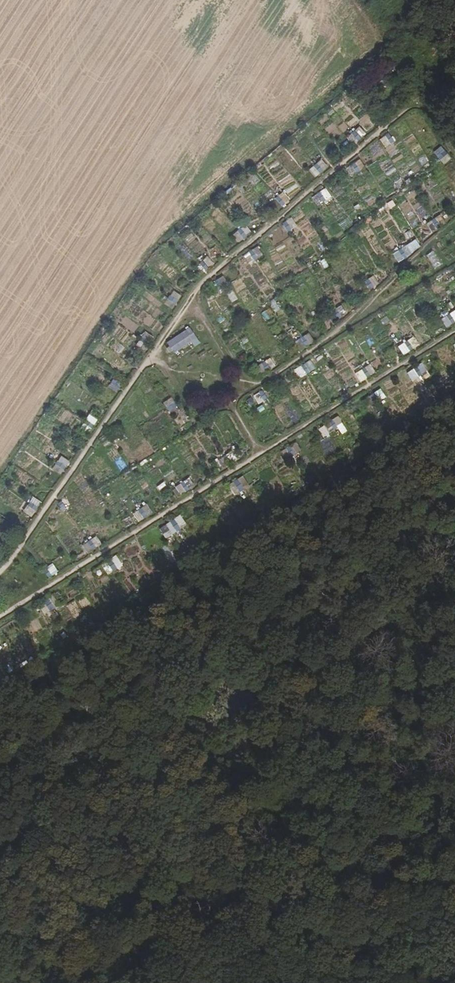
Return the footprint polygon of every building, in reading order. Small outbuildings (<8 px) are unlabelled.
[(359,127),(350,134),(356,141),(365,134),(359,127)] [(427,131),(419,136),(427,149),(435,145),(427,131)] [(388,133),(383,137),(390,145),(395,141),(388,133)] [(439,146),(432,152),(440,161),(447,155),(439,146)] [(358,158),(346,168),(352,176),(364,166),(358,158)] [(307,170),(315,178),(328,167),(320,159),(307,170)] [(374,175),(378,183),(387,179),(383,171),(374,175)] [(324,188),(310,197),(317,206),(330,197),(324,188)] [(284,204),(289,200),(283,192),(278,195),(284,204)] [(440,216),(425,222),(429,231),(444,225),(440,216)] [(240,229),(231,234),(237,243),(246,237),(240,229)] [(392,252),(396,262),(412,255),(407,245),(392,252)] [(247,263),(261,257),(257,247),(243,254),(247,263)] [(434,269),(442,264),(434,251),(426,255),(434,269)] [(207,256),(201,261),(207,269),(213,264),(207,256)] [(364,280),(369,289),(378,284),(373,275),(364,280)] [(166,298),(175,304),(181,296),(172,290),(166,298)] [(339,316),(352,308),(348,301),(335,309),(339,316)] [(188,328),(166,343),(173,353),(190,342),(195,338),(188,328)] [(145,332),(140,337),(148,343),(152,338),(145,332)] [(308,333),(299,339),(304,347),(313,341),(308,333)] [(397,345),(404,355),(419,345),(412,335),(397,345)] [(195,338),(190,342),(194,347),(199,344),(195,338)] [(306,374),(313,369),(308,361),(300,365),(306,374)] [(415,382),(428,373),(421,363),(408,371),(415,382)] [(293,369),(298,379),(305,375),(300,366),(293,369)] [(361,381),(369,377),(364,367),(356,372),(361,381)] [(111,380),(108,388),(118,391),(120,382),(111,380)] [(257,405),(266,399),(260,390),(251,396),(257,405)] [(163,401),(166,412),(176,409),(172,398),(163,401)] [(84,421),(94,426),(97,419),(88,414),(84,421)] [(339,416),(332,419),(340,435),(346,432),(339,416)] [(330,421),(324,426),(330,433),(336,428),(330,421)] [(324,426),(317,429),(323,440),(329,436),(324,426)] [(280,452),(285,459),(300,449),(295,442),(280,452)] [(54,464),(60,471),(68,464),(62,457),(54,464)] [(179,495),(193,486),(188,478),(174,487),(179,495)] [(228,484),(232,494),(242,490),(237,480),(228,484)] [(67,501),(58,505),(61,512),(69,508),(67,501)] [(23,511),(31,516),(37,508),(29,502),(23,511)] [(139,521),(152,513),(146,504),(133,512),(139,521)] [(168,534),(184,526),(180,516),(163,524),(168,534)] [(92,537),(80,546),(86,554),(98,545),(92,537)]
